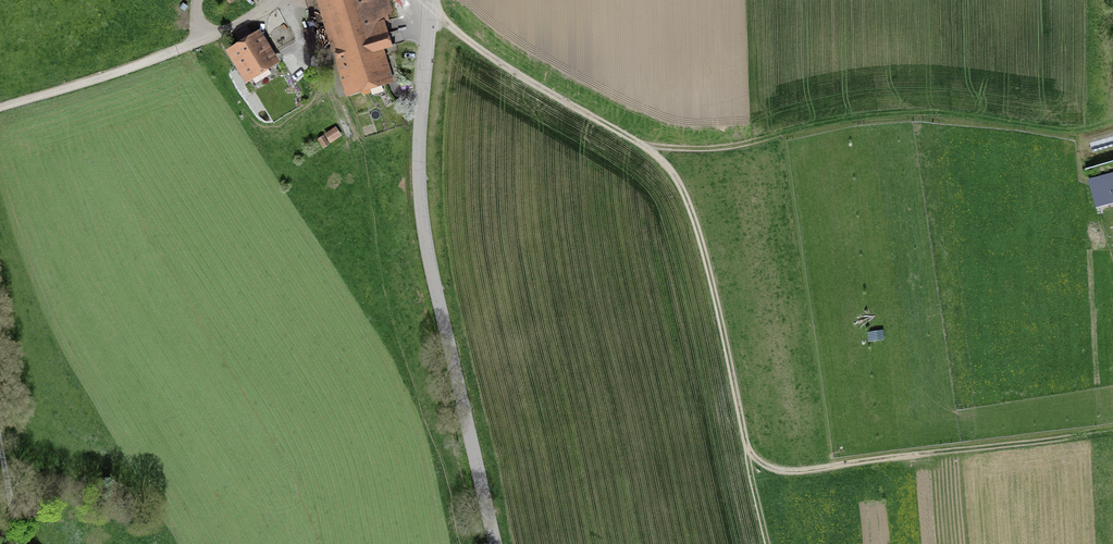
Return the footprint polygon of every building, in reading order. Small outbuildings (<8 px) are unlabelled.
[(350,91),(386,80),(377,51),(403,43),(399,29),(385,34),(382,23),(388,21),(382,0),(321,0),(350,91)] [(313,28),(303,31),(310,52),(319,49),(313,28)] [(271,63),(255,38),(233,51),(249,77),(271,63)] [(342,135),(335,126),(324,134),(330,143),(342,135)] [(1096,210),(1112,205),(1112,175),(1089,181),(1096,210)]
